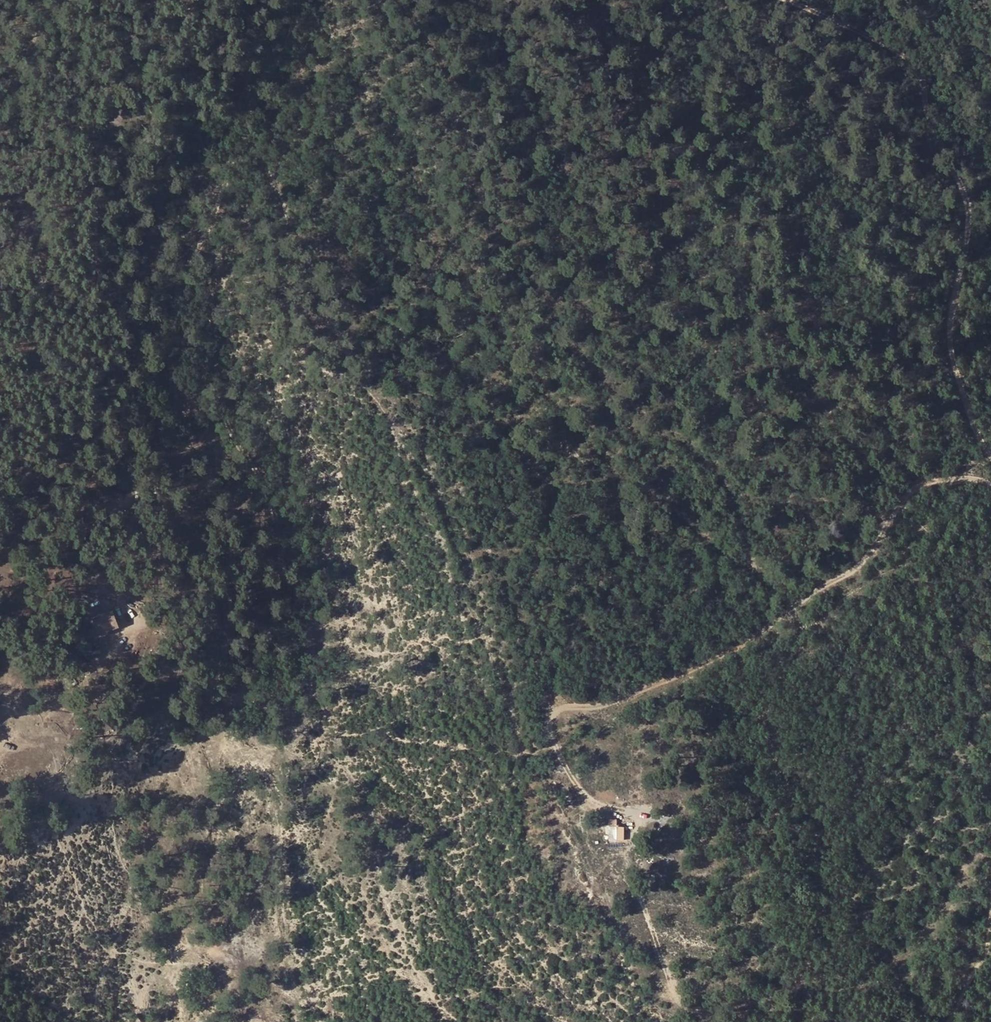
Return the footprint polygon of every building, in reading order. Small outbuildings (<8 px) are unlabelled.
[(120,138),(124,135),(123,131),(121,130),(119,130),(118,131),(116,132),(116,134),(120,138)] [(113,610),(92,618),(93,621),(95,628),(98,636),(99,637),(108,634),(107,632),(117,628),(113,620),(116,619),(113,610)] [(98,636),(95,628),(92,629),(87,630),(90,638),(98,636)] [(163,646),(152,656),(158,662),(169,652),(163,646)] [(608,840),(617,840),(617,825),(608,825),(608,840)] [(625,825),(617,825),(617,840),(625,840),(625,825)] [(931,947),(933,956),(941,954),(939,945),(931,947)]
